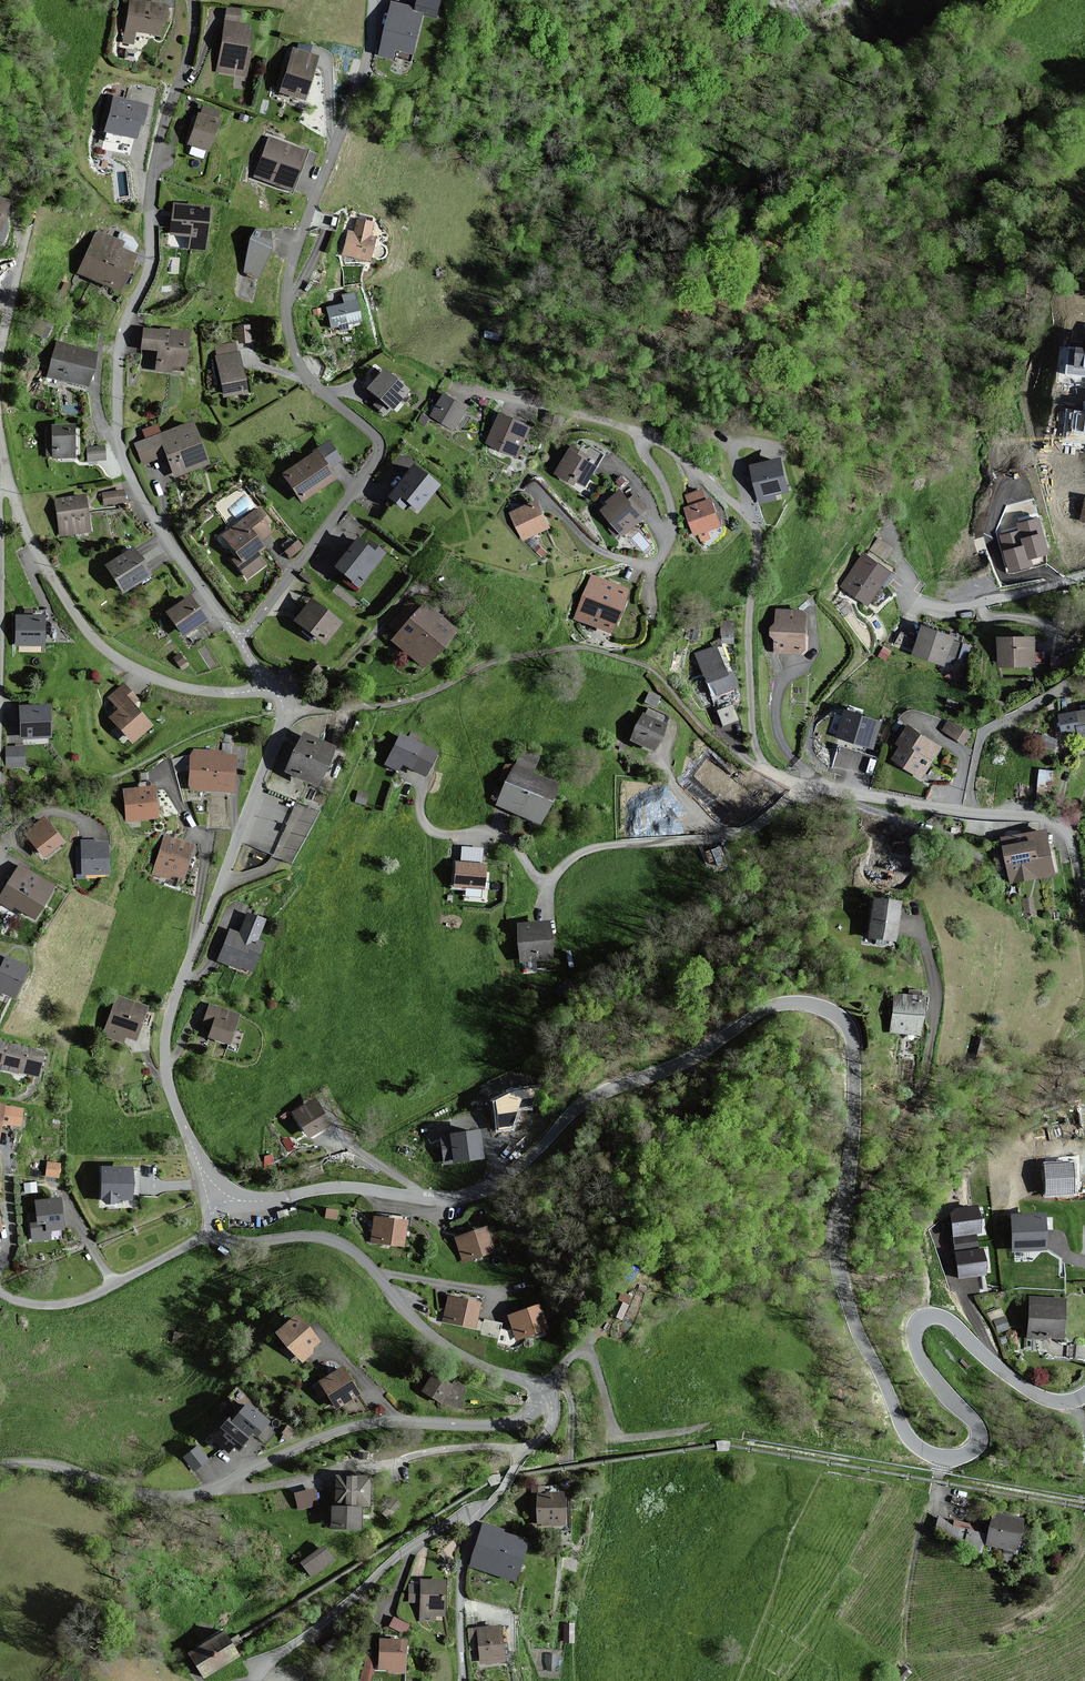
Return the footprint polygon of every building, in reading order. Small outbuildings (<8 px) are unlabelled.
[(439,0),(418,0),(415,11),(391,4),(378,55),(389,58),(391,50),(410,54),(420,14),(434,18),(439,0)] [(158,27),(161,9),(126,4),(120,43),(129,45),(131,34),(153,37),(155,27),(158,27)] [(237,12),(225,10),(215,73),(241,77),(245,56),(242,56),(245,34),(243,34),(244,27),(235,26),(237,12)] [(313,58),(290,51),(276,94),(299,101),(313,58)] [(139,110),(108,102),(99,135),(126,142),(129,129),(134,130),(139,110)] [(216,110),(197,104),(184,143),(203,150),(216,110)] [(301,154),(266,141),(253,177),(288,190),(301,154)] [(206,211),(171,208),(168,236),(188,238),(187,249),(201,250),(206,211)] [(368,226),(354,222),(350,236),(345,235),(340,256),(365,262),(370,241),(364,239),(368,226)] [(122,244),(97,233),(81,271),(120,288),(134,256),(120,250),(122,244)] [(267,235),(249,233),(244,243),(242,273),(254,279),(268,251),(267,235)] [(350,296),(339,298),(341,307),(324,310),(328,329),(356,323),(350,296)] [(247,328),(236,328),(237,344),(247,343),(247,328)] [(160,335),(140,332),(137,351),(155,354),(153,372),(166,374),(167,368),(179,370),(184,337),(161,333),(160,335)] [(1084,346),(1067,344),(1064,369),(1084,372),(1084,341),(1084,346)] [(95,355),(58,344),(49,375),(85,386),(95,355)] [(233,355),(232,345),(215,347),(216,358),(214,359),(219,398),(241,395),(235,355),(233,355)] [(401,395),(375,375),(362,391),(377,403),(373,407),(384,415),(387,411),(388,412),(401,395)] [(468,408),(444,392),(428,415),(453,431),(468,408)] [(1070,410),(1069,417),(1079,419),(1078,422),(1084,424),(1084,408),(1084,413),(1070,410)] [(530,427),(499,412),(484,443),(516,457),(530,427)] [(187,422),(133,444),(142,466),(163,457),(172,478),(205,464),(187,422)] [(72,457),(72,428),(47,428),(48,458),(72,457)] [(104,460),(103,447),(88,449),(89,461),(104,460)] [(596,466),(567,449),(552,474),(572,486),(574,481),(583,486),(596,466)] [(328,482),(310,456),(281,476),(299,502),(328,482)] [(784,492),(776,461),(749,467),(758,504),(780,499),(778,493),(784,492)] [(110,471),(109,464),(99,465),(100,473),(110,471)] [(438,487),(409,465),(383,497),(402,512),(405,507),(416,515),(438,487)] [(640,518),(617,489),(603,500),(606,505),(599,510),(619,535),(640,518)] [(123,502),(122,492),(104,494),(105,504),(123,502)] [(89,531),(84,497),(55,501),(60,536),(89,531)] [(719,525),(709,498),(681,508),(691,535),(719,525)] [(548,527),(536,499),(507,511),(519,539),(548,527)] [(272,532),(255,511),(254,512),(252,509),(221,534),(243,562),(236,568),(245,579),(264,564),(255,553),(262,549),(257,543),(272,532)] [(1038,520),(1019,525),(1021,532),(1029,557),(1047,552),(1038,520)] [(1031,564),(1029,557),(1021,532),(1001,538),(1011,570),(1031,564)] [(361,582),(379,557),(364,545),(360,550),(350,543),(330,571),(347,583),(352,576),(361,582)] [(148,578),(132,552),(108,567),(123,593),(148,578)] [(887,572),(862,555),(840,588),(865,605),(887,572)] [(624,589),(588,576),(571,620),(608,634),(624,589)] [(204,621),(190,599),(167,613),(181,636),(204,621)] [(338,626),(306,601),(290,622),(322,647),(338,626)] [(451,631),(420,603),(386,640),(416,668),(451,631)] [(803,652),(804,611),(775,610),(775,651),(803,652)] [(43,646),(43,619),(16,618),(16,645),(43,646)] [(733,636),(733,619),(722,620),(722,636),(733,636)] [(951,640),(919,629),(910,655),(943,665),(944,662),(952,664),(958,645),(950,642),(951,640)] [(1032,639),(997,640),(998,668),(1033,666),(1032,639)] [(711,647),(691,655),(710,698),(736,687),(718,644),(711,647)] [(134,701),(121,685),(105,698),(115,710),(107,718),(129,744),(150,727),(130,704),(134,701)] [(717,708),(722,724),(740,719),(735,702),(717,708)] [(48,708),(20,710),(21,739),(49,738),(48,708)] [(1058,714),(1066,754),(1084,751),(1084,708),(1058,714)] [(880,722),(845,711),(837,736),(872,747),(880,722)] [(661,725),(637,715),(626,741),(650,752),(661,725)] [(941,731),(967,740),(971,729),(946,719),(941,731)] [(941,747),(905,726),(893,746),(899,749),(892,761),(921,779),(941,747)] [(332,750),(304,737),(286,774),(315,788),(332,750)] [(433,756),(396,738),(383,765),(393,770),(397,764),(423,776),(433,756)] [(22,767),(22,749),(5,749),(5,767),(22,767)] [(222,753),(191,750),(188,790),(230,793),(233,758),(222,757),(222,753)] [(535,760),(518,752),(494,804),(536,824),(554,786),(529,774),(535,760)] [(153,790),(124,792),(127,821),(156,819),(153,790)] [(43,858),(62,843),(43,820),(25,834),(43,858)] [(1042,831),(1032,833),(1027,834),(1000,839),(1009,884),(1050,876),(1042,831)] [(182,879),(193,849),(166,839),(153,874),(168,880),(170,875),(182,879)] [(107,874),(106,845),(94,846),(94,842),(82,842),(83,875),(107,874)] [(478,891),(480,867),(453,864),(450,888),(478,891)] [(52,887),(21,868),(1,900),(33,920),(52,887)] [(901,903),(876,899),(871,936),(896,939),(901,903)] [(263,923),(246,917),(240,934),(230,931),(218,963),(251,975),(263,943),(257,941),(263,923)] [(545,926),(515,928),(518,961),(547,958),(545,926)] [(6,956),(0,969),(0,988),(14,994),(27,965),(6,956)] [(145,1005),(117,996),(105,1033),(122,1039),(124,1032),(135,1035),(145,1005)] [(918,998),(887,996),(883,1034),(915,1036),(918,998)] [(239,1017),(210,1007),(205,1020),(214,1024),(209,1036),(229,1043),(239,1017)] [(43,1052),(0,1041),(0,1065),(38,1074),(43,1052)] [(532,1109),(539,1086),(514,1089),(493,1099),(497,1132),(514,1130),(520,1110),(532,1109)] [(330,1123),(315,1098),(294,1111),(309,1136),(330,1123)] [(22,1108),(4,1105),(4,1103),(0,1102),(0,1126),(1,1122),(20,1124),(22,1108)] [(482,1157),(478,1130),(441,1135),(445,1162),(482,1157)] [(46,1175),(62,1176),(62,1160),(47,1159),(46,1175)] [(1074,1193),(1072,1164),(1047,1165),(1049,1194),(1074,1193)] [(131,1168),(103,1167),(102,1195),(105,1195),(105,1201),(115,1201),(115,1196),(121,1197),(130,1197),(131,1168)] [(63,1226),(59,1197),(37,1199),(38,1212),(30,1213),(34,1240),(49,1238),(48,1228),(63,1226)] [(977,1207),(959,1209),(954,1214),(956,1234),(977,1232),(980,1232),(977,1207)] [(1045,1249),(1045,1214),(1014,1215),(1015,1250),(1045,1249)] [(405,1219),(374,1216),(372,1241),(403,1244),(405,1219)] [(485,1228),(456,1238),(465,1261),(494,1251),(485,1228)] [(958,1253),(979,1251),(977,1232),(956,1234),(958,1253)] [(985,1273),(983,1250),(979,1251),(958,1253),(960,1276),(985,1273)] [(626,1317),(637,1297),(627,1291),(615,1311),(626,1317)] [(479,1304),(448,1297),(442,1320),(473,1327),(479,1304)] [(1061,1300),(1026,1300),(1025,1337),(1060,1338),(1061,1300)] [(547,1329),(539,1305),(509,1315),(517,1339),(547,1329)] [(296,1316),(278,1333),(303,1358),(320,1341),(296,1316)] [(481,1334),(499,1335),(500,1320),(482,1319),(481,1334)] [(358,1393),(343,1367),(321,1381),(336,1406),(358,1393)] [(441,1401),(451,1385),(433,1374),(423,1390),(441,1401)] [(268,1420),(248,1403),(233,1421),(229,1418),(213,1438),(229,1451),(234,1444),(239,1448),(250,1435),(254,1431),(257,1434),(268,1420)] [(207,1459),(198,1447),(185,1456),(194,1468),(207,1459)] [(370,1476),(335,1476),(335,1506),(331,1506),(331,1529),(364,1529),(363,1507),(371,1507),(370,1476)] [(316,1486),(295,1490),(298,1508),(320,1504),(316,1486)] [(558,1495),(530,1495),(530,1528),(566,1528),(566,1505),(558,1505),(558,1495)] [(1023,1519),(995,1513),(987,1544),(1016,1550),(1023,1519)] [(522,1538),(482,1527),(472,1565),(512,1575),(522,1538)] [(322,1546),(302,1562),(312,1575),(332,1559),(322,1546)] [(444,1581),(416,1580),(416,1587),(406,1587),(406,1604),(416,1604),(416,1623),(443,1623),(444,1581)] [(390,1624),(407,1632),(411,1622),(394,1615),(390,1624)] [(500,1626),(477,1628),(481,1661),(503,1659),(500,1626)] [(223,1629),(189,1650),(204,1674),(238,1653),(223,1629)] [(403,1671),(404,1639),(381,1639),(380,1668),(389,1668),(389,1670),(403,1671)] [(366,1654),(360,1678),(369,1680),(372,1680),(378,1657),(366,1654)]
